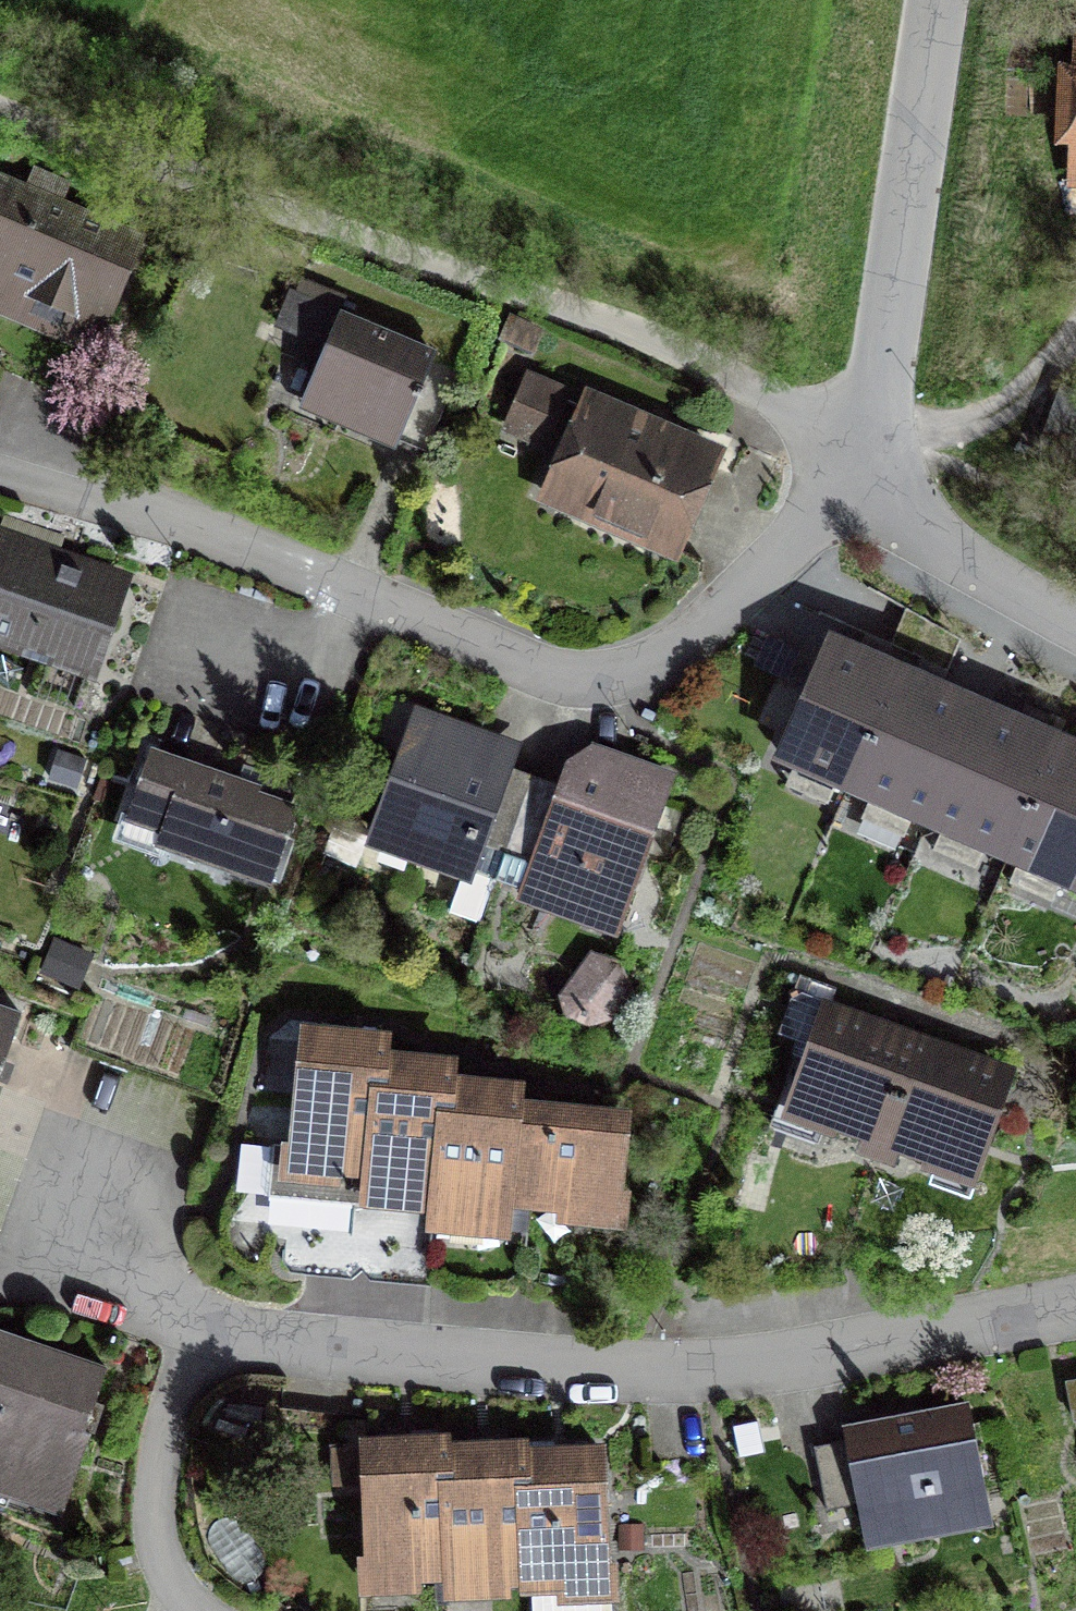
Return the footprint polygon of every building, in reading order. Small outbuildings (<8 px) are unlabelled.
[(0,185),(0,302),(29,314),(11,356),(73,382),(117,278),(101,271),(117,234),(57,209),(68,184),(34,170),(23,195),(0,185)] [(297,295),(291,293),(278,323),(329,344),(306,400),(309,401),(312,394),(343,406),(340,414),(396,437),(402,423),(432,436),(460,371),(429,358),(432,352),(337,312),(344,296),(304,279),(297,295)] [(543,440),(563,395),(529,380),(509,425),(543,440)] [(1069,389),(1045,455),(1075,466),(1075,391),(1069,389)] [(590,401),(549,495),(672,548),(713,454),(590,401)] [(5,516),(0,531),(0,544),(14,549),(0,588),(0,633),(91,665),(119,583),(54,560),(62,536),(5,516)] [(848,786),(900,667),(830,636),(778,756),(848,786)] [(900,667),(848,786),(928,821),(980,701),(900,667)] [(1008,856),(1060,736),(980,701),(928,821),(1008,856)] [(476,739),(421,719),(378,837),(464,868),(449,910),(481,921),(496,880),(532,781),(469,759),(476,739)] [(1008,856),(1075,886),(1075,743),(1060,736),(1008,856)] [(290,796),(141,747),(113,834),(262,882),(290,796)] [(574,796),(532,781),(496,880),(614,922),(668,775),(622,759),(611,787),(581,776),(574,796)] [(614,966),(593,959),(567,995),(571,1013),(590,1019),(607,1014),(624,990),(614,966)] [(121,998),(91,987),(68,1047),(99,1058),(121,998)] [(151,1008),(121,998),(99,1058),(129,1069),(151,1008)] [(0,1006),(0,1066),(19,1013),(0,1006)] [(181,1019),(151,1008),(129,1069),(159,1080),(181,1019)] [(876,1153),(915,1044),(828,1013),(795,1104),(806,1108),(838,1120),(870,1131),(864,1148),(876,1153)] [(211,1030),(181,1019),(159,1080),(189,1091),(211,1030)] [(370,1171),(381,1055),(382,1036),(377,1035),(376,1043),(349,1041),(350,1033),(305,1028),(293,1146),(273,1144),(268,1196),(353,1204),(353,1201),(356,1170),(370,1171)] [(915,1044),(876,1153),(888,1157),(895,1140),(906,1144),(940,1156),(969,1167),(1002,1075),(915,1044)] [(356,1170),(353,1201),(365,1202),(366,1189),(437,1196),(448,1079),(449,1061),(444,1060),(443,1068),(421,1066),(422,1058),(381,1055),(370,1171),(356,1170)] [(448,1079),(437,1196),(435,1214),(505,1221),(504,1231),(527,1233),(530,1202),(506,1200),(515,1104),(516,1086),(511,1085),(510,1093),(487,1091),(487,1083),(448,1079)] [(506,1200),(530,1202),(616,1210),(623,1133),(591,1130),(592,1111),(515,1104),(506,1200)] [(838,1120),(806,1108),(771,1207),(723,1212),(699,1281),(841,1264),(936,1167),(940,1156),(906,1144),(898,1166),(830,1142),(838,1120)] [(0,1332),(0,1481),(64,1503),(89,1432),(83,1430),(105,1368),(0,1332)] [(1067,1381),(1074,1419),(1075,1419),(1075,1379),(1067,1381)] [(846,1440),(814,1446),(826,1510),(858,1504),(867,1547),(992,1522),(970,1410),(901,1424),(900,1418),(844,1429),(846,1440)] [(449,1573),(444,1447),(443,1438),(366,1441),(372,1576),(449,1573)] [(527,1580),(522,1450),(522,1444),(444,1447),(449,1573),(449,1583),(527,1580)] [(527,1580),(529,1610),(605,1610),(599,1447),(522,1450),(527,1580)] [(369,1596),(368,1578),(338,1580),(339,1610),(370,1610),(369,1596)] [(398,1594),(399,1610),(433,1610),(432,1593),(398,1594)] [(398,1594),(369,1596),(370,1610),(399,1610),(398,1594)]
